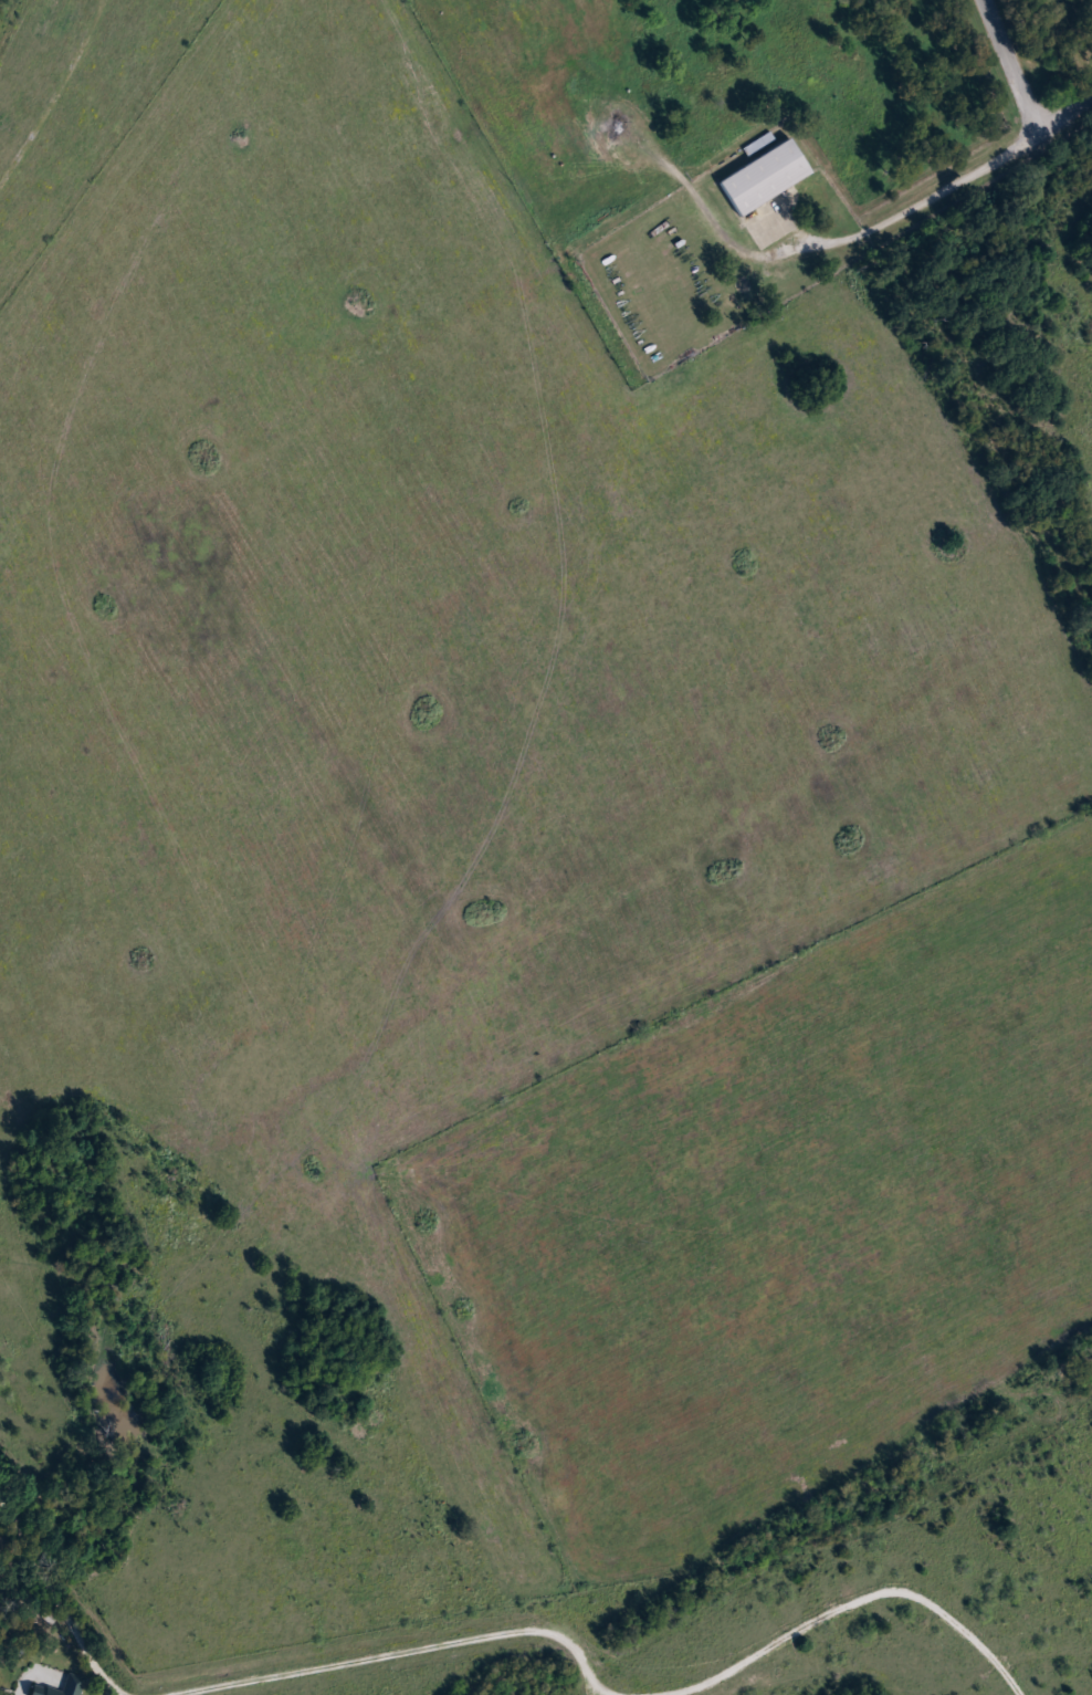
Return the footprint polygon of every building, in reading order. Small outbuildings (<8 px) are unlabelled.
[(812,172),(739,217),(718,181),(791,137),(812,172)] [(87,1678),(81,1694),(33,1694),(35,1689),(42,1692),(45,1683),(63,1689),(69,1672),(87,1678)]
